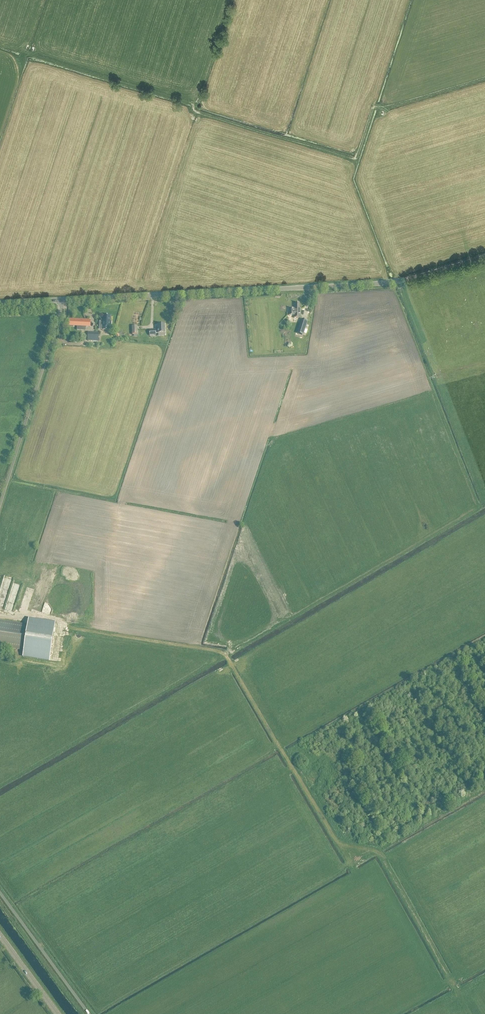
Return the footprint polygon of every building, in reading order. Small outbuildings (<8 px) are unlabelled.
[(299,309),(299,304),(295,304),(295,305),(294,305),(294,310),(289,309),(288,316),(294,316),(294,318),(301,318),(301,309),(299,309)] [(111,322),(111,316),(104,316),(103,322),(103,321),(103,323),(101,323),(102,320),(99,320),(99,323),(100,323),(99,326),(103,326),(102,330),(111,331),(111,322)] [(158,334),(165,334),(165,325),(158,325),(158,330),(150,331),(150,336),(156,336),(156,334),(158,334)] [(98,341),(99,333),(88,333),(88,340),(98,341)] [(50,592),(55,575),(46,573),(37,602),(33,601),(31,608),(41,612),(47,596),(40,594),(41,589),(50,592)] [(17,602),(22,583),(6,578),(4,586),(12,588),(13,581),(16,582),(13,591),(10,590),(9,594),(13,595),(11,601),(17,602)] [(24,651),(23,658),(50,662),(56,623),(29,619),(28,625),(0,621),(0,647),(24,651)]
